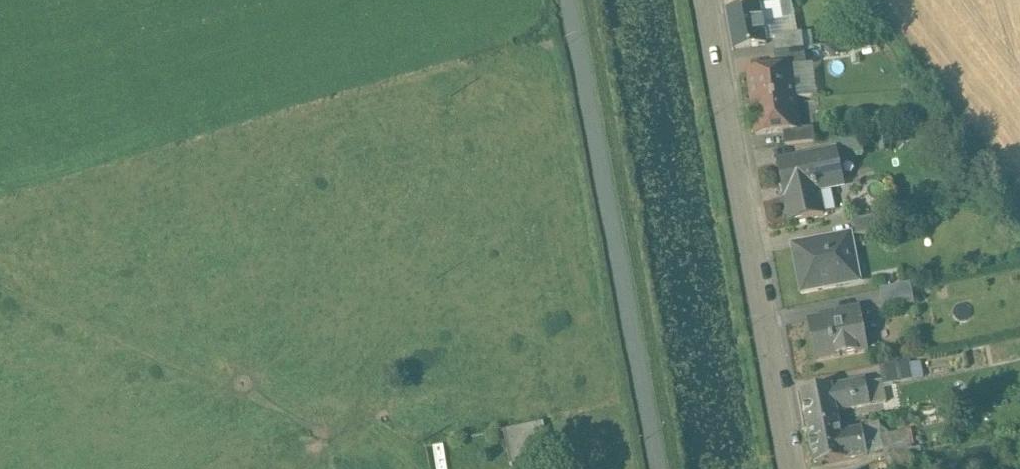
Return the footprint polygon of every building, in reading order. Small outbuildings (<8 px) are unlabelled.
[(760,9),(728,14),(727,14),(733,53),(768,47),(767,45),(773,44),(773,40),(798,36),(795,20),(783,22),(780,5),(761,8),(759,9),(760,9)] [(798,36),(773,40),(773,44),(775,56),(805,51),(803,36),(798,36)] [(805,51),(775,56),(777,71),(793,69),(793,70),(807,69),(805,51)] [(777,71),(749,75),(753,106),(796,101),(793,70),(793,69),(777,71)] [(796,101),(753,106),(757,138),(784,135),(800,133),(800,132),(796,101)] [(814,130),(800,132),(800,133),(784,135),(786,148),(816,144),(814,130)] [(860,140),(832,143),(833,154),(834,154),(834,156),(861,153),(860,140)] [(833,154),(779,165),(791,224),(824,217),(824,216),(836,214),(831,191),(841,189),(834,156),(834,154),(833,154)] [(881,217),(855,223),(858,238),(884,232),(881,217)] [(851,235),(798,245),(806,291),(860,281),(851,235)] [(910,284),(880,290),(884,310),(915,303),(910,284)] [(846,316),(809,324),(817,361),(870,350),(861,308),(845,312),(846,316)] [(908,360),(879,366),(883,386),(913,380),(908,360)] [(865,379),(850,383),(855,409),(870,405),(865,379)] [(850,383),(802,393),(810,429),(839,423),(837,412),(855,409),(850,383)] [(861,429),(841,433),(839,423),(810,429),(817,465),(866,455),(861,429)] [(544,424),(504,432),(511,466),(551,458),(544,424)] [(425,448),(429,468),(498,468),(511,466),(504,432),(425,448)] [(912,440),(884,446),(888,461),(915,454),(912,440)] [(888,461),(889,468),(918,468),(915,454),(888,461)]
